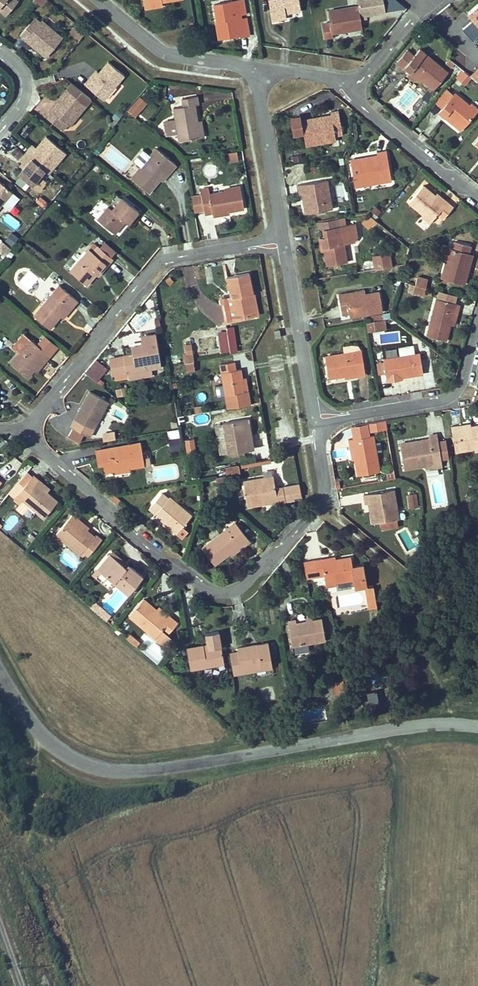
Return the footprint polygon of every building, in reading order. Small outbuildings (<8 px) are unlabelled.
[(6,14),(18,0),(0,0),(0,9),(6,14)] [(162,6),(162,0),(144,3),(144,9),(162,6)] [(238,14),(240,14),(246,13),(244,0),(234,0),(215,3),(217,20),(220,19),(223,37),(240,34),(241,36),(250,34),(246,17),(241,18),(238,18),(238,14)] [(272,20),(286,18),(286,12),(301,10),(299,0),(269,0),(272,20)] [(363,17),(387,12),(384,0),(359,0),(363,17)] [(467,10),(477,23),(477,1),(467,10)] [(322,23),(324,37),(333,36),(332,32),(362,27),(358,5),(328,10),(330,22),(322,23)] [(30,22),(36,27),(40,21),(35,17),(30,22)] [(462,28),(472,40),(477,35),(477,26),(472,19),(462,28)] [(34,47),(46,57),(62,37),(42,20),(40,21),(36,27),(30,22),(20,34),(26,40),(29,36),(37,43),(34,47)] [(80,39),(87,31),(79,25),(72,33),(80,39)] [(37,43),(29,36),(26,40),(34,47),(37,43)] [(410,72),(412,69),(423,79),(434,88),(448,72),(420,48),(414,55),(404,67),(404,68),(409,72),(410,72)] [(398,62),(404,67),(414,55),(408,50),(398,62)] [(454,63),(448,58),(445,62),(451,67),(454,63)] [(85,84),(103,99),(124,75),(108,61),(99,72),(93,80),(90,77),(85,84)] [(421,81),(423,79),(412,69),(410,72),(421,81)] [(90,77),(93,80),(99,72),(96,70),(90,77)] [(465,72),(464,71),(458,78),(465,83),(471,76),(465,72)] [(45,114),(57,124),(61,119),(67,124),(69,125),(92,97),(71,81),(57,100),(60,103),(54,111),(50,108),(45,114)] [(435,102),(442,108),(453,94),(446,88),(435,102)] [(455,92),(453,94),(442,108),(439,112),(446,118),(447,118),(448,116),(463,128),(477,111),(470,105),(455,92)] [(174,107),(176,118),(178,133),(179,140),(200,137),(197,120),(195,104),(198,103),(197,95),(182,97),(184,105),(174,107)] [(134,115),(146,102),(140,97),(128,110),(134,115)] [(54,111),(60,103),(57,100),(50,108),(54,111)] [(470,105),(477,111),(477,110),(477,108),(471,103),(470,105)] [(302,120),(301,115),(290,117),(293,133),(304,131),(306,144),(327,141),(326,137),(335,136),(334,127),(341,126),(339,110),(331,111),(331,114),(302,120)] [(462,130),(463,128),(448,116),(447,118),(462,130)] [(168,134),(178,133),(176,118),(166,120),(168,134)] [(67,124),(61,119),(57,124),(62,129),(67,124)] [(66,152),(47,136),(37,147),(34,150),(31,147),(26,153),(44,169),(48,164),(53,168),(66,152)] [(7,151),(16,159),(23,152),(14,143),(7,151)] [(176,164),(156,148),(131,178),(149,192),(160,179),(168,169),(170,171),(176,164)] [(226,150),(227,159),(239,157),(237,148),(226,150)] [(355,186),(363,184),(362,181),(371,179),(371,183),(392,179),(387,149),(377,151),(377,155),(378,158),(368,160),(368,156),(350,160),(355,186)] [(31,184),(44,169),(26,153),(20,160),(23,162),(26,165),(23,168),(18,173),(31,184)] [(49,173),(53,168),(48,164),(44,169),(49,173)] [(170,171),(168,169),(160,179),(162,181),(170,171)] [(54,178),(46,185),(53,193),(61,187),(54,178)] [(299,194),(302,193),(306,193),(309,212),(332,208),(327,179),(297,184),(299,194)] [(12,191),(0,181),(0,206),(12,191)] [(331,185),(332,196),(345,195),(344,184),(331,185)] [(210,193),(209,187),(201,188),(202,195),(204,208),(205,213),(213,212),(213,215),(230,212),(229,210),(244,207),(241,185),(224,188),(225,190),(210,193)] [(409,201),(424,214),(432,220),(437,214),(443,219),(454,206),(448,201),(447,202),(445,204),(435,195),(423,185),(409,201)] [(435,195),(445,204),(447,202),(437,193),(435,195)] [(204,208),(202,195),(192,196),(194,210),(204,208)] [(97,219),(112,231),(122,218),(125,220),(128,223),(139,210),(122,197),(121,197),(114,207),(112,209),(108,206),(97,219)] [(375,205),(370,212),(377,217),(382,210),(375,205)] [(369,212),(360,220),(368,228),(376,220),(369,212)] [(430,223),(432,220),(424,214),(422,216),(430,223)] [(318,229),(341,225),(340,217),(317,221),(318,229)] [(125,220),(122,218),(112,231),(114,233),(125,220)] [(354,223),(341,225),(344,243),(353,241),(356,236),(354,223)] [(318,229),(320,237),(323,237),(325,251),(327,265),(347,262),(344,243),(341,225),(318,229)] [(5,239),(13,244),(18,235),(10,231),(5,239)] [(11,247),(1,239),(0,240),(0,251),(4,254),(11,247)] [(453,248),(449,247),(446,261),(441,277),(464,283),(469,267),(465,266),(469,252),(471,245),(454,241),(453,248)] [(93,251),(89,248),(70,271),(86,284),(96,273),(105,262),(107,264),(113,258),(98,245),(93,251)] [(439,260),(446,261),(449,247),(443,245),(439,260)] [(391,266),(389,252),(380,254),(381,259),(374,260),(375,268),(391,266)] [(107,264),(105,262),(96,273),(98,275),(107,264)] [(232,318),(254,314),(250,292),(253,291),(249,272),(227,276),(231,295),(227,296),(232,318)] [(415,284),(426,287),(428,279),(417,276),(415,284)] [(405,289),(413,291),(415,284),(407,282),(405,289)] [(415,284),(413,291),(424,294),(426,287),(415,284)] [(60,295),(54,290),(33,314),(49,328),(60,315),(69,305),(72,307),(77,300),(65,289),(60,295)] [(254,291),(253,291),(250,292),(254,314),(258,313),(254,291)] [(349,311),(350,316),(383,310),(380,291),(365,293),(347,296),(347,292),(338,293),(342,313),(349,311)] [(436,297),(426,334),(447,340),(451,323),(454,311),(457,312),(459,303),(436,297)] [(72,307),(69,305),(60,315),(63,317),(72,307)] [(384,326),(383,318),(367,321),(368,329),(384,326)] [(114,373),(127,371),(151,367),(161,366),(156,333),(141,335),(142,344),(146,343),(147,351),(143,351),(124,354),(124,356),(109,358),(111,374),(114,373)] [(36,343),(50,355),(58,345),(44,334),(36,343)] [(36,343),(30,338),(10,363),(27,377),(33,370),(42,359),(44,361),(50,355),(36,343)] [(344,352),(362,350),(358,345),(352,343),(343,345),(344,352)] [(185,362),(194,360),(191,344),(185,345),(186,353),(183,353),(185,362)] [(399,352),(413,351),(413,344),(398,345),(399,352)] [(329,376),(345,374),(357,372),(358,375),(366,374),(362,350),(344,352),(325,355),(329,376)] [(420,352),(384,358),(387,381),(397,379),(397,377),(402,376),(423,373),(420,352)] [(96,358),(84,372),(96,381),(107,368),(96,358)] [(44,361),(42,359),(33,370),(36,371),(44,361)] [(221,363),(226,394),(244,391),(242,377),(241,368),(236,369),(234,361),(221,363)] [(152,375),(151,367),(127,371),(128,377),(128,379),(152,375)] [(358,379),(358,375),(357,372),(345,374),(346,381),(358,379)] [(108,400),(90,391),(71,425),(89,436),(108,400)] [(249,418),(223,422),(228,451),(254,447),(249,418)] [(367,422),(368,431),(387,428),(385,419),(367,422)] [(221,453),(228,451),(223,422),(215,423),(221,453)] [(474,447),(477,447),(477,425),(471,426),(462,427),(462,424),(451,425),(455,450),(474,447)] [(179,427),(166,430),(170,447),(183,444),(179,427)] [(102,431),(103,438),(115,437),(114,430),(102,431)] [(429,435),(430,438),(400,443),(404,468),(425,465),(425,467),(442,465),(437,433),(429,435)] [(350,446),(353,445),(355,458),(358,474),(379,470),(376,451),(374,441),(373,434),(348,438),(350,446)] [(195,436),(184,437),(185,453),(196,452),(195,436)] [(141,442),(95,450),(97,464),(102,463),(104,471),(113,469),(114,472),(130,470),(129,466),(144,464),(141,442)] [(226,475),(229,475),(240,473),(238,464),(225,466),(226,474),(226,475)] [(22,499),(43,517),(57,500),(46,491),(36,483),(39,479),(33,474),(19,491),(25,497),(22,499)] [(216,476),(217,483),(227,482),(226,475),(226,474),(216,476)] [(277,497),(277,500),(278,504),(286,502),(285,500),(294,498),(294,495),(301,493),(299,483),(275,487),(273,475),(243,481),(247,506),(265,503),(265,499),(277,497)] [(39,479),(36,483),(46,491),(49,488),(39,479)] [(366,503),(369,503),(373,502),(376,522),(380,522),(397,519),(399,518),(394,489),(364,493),(366,503)] [(192,515),(170,496),(168,498),(162,492),(150,506),(163,517),(165,519),(163,521),(177,533),(192,515)] [(418,506),(416,492),(407,493),(409,507),(418,506)] [(11,513),(1,526),(8,531),(18,518),(11,513)] [(94,536),(87,529),(77,522),(79,519),(72,514),(56,533),(62,538),(82,555),(84,553),(82,550),(87,544),(93,549),(101,539),(95,534),(94,536)] [(79,519),(77,522),(87,529),(88,527),(79,519)] [(398,525),(397,519),(380,522),(381,528),(398,525)] [(250,540),(235,522),(202,548),(214,564),(230,552),(240,544),(242,546),(250,540)] [(57,544),(62,538),(56,533),(52,539),(57,544)] [(87,544),(82,550),(84,553),(88,556),(93,549),(87,544)] [(232,554),(242,546),(240,544),(230,552),(232,554)] [(110,553),(126,566),(128,564),(112,550),(110,553)] [(97,567),(128,593),(143,576),(128,564),(126,566),(110,553),(97,567)] [(324,575),(325,582),(335,581),(355,578),(353,566),(351,556),(336,559),(322,561),(322,559),(322,558),(304,561),(307,578),(324,575)] [(363,564),(353,566),(355,578),(356,585),(366,584),(363,564)] [(369,607),(377,605),(373,584),(365,586),(369,607)] [(162,628),(168,633),(177,622),(171,617),(167,622),(155,611),(156,609),(143,598),(130,615),(155,636),(162,628)] [(91,607),(106,620),(110,615),(95,602),(91,607)] [(155,611),(167,622),(171,617),(159,606),(156,609),(155,611)] [(322,618),(312,619),(306,620),(296,622),(296,619),(288,621),(292,645),(310,642),(325,639),(322,618)] [(373,622),(374,630),(381,629),(379,621),(373,622)] [(382,639),(381,629),(374,630),(376,641),(382,639)] [(208,647),(221,645),(219,631),(206,633),(207,643),(208,647)] [(139,641),(134,637),(131,641),(136,645),(139,641)] [(230,652),(234,674),(242,672),(242,669),(272,664),(268,642),(238,647),(238,651),(230,652)] [(187,647),(190,668),(224,662),(221,645),(208,647),(204,648),(203,644),(187,647)] [(331,664),(333,671),(341,670),(340,663),(331,664)] [(272,664),(242,669),(242,672),(272,667),(272,664)] [(345,692),(343,679),(332,680),(334,693),(345,692)]
